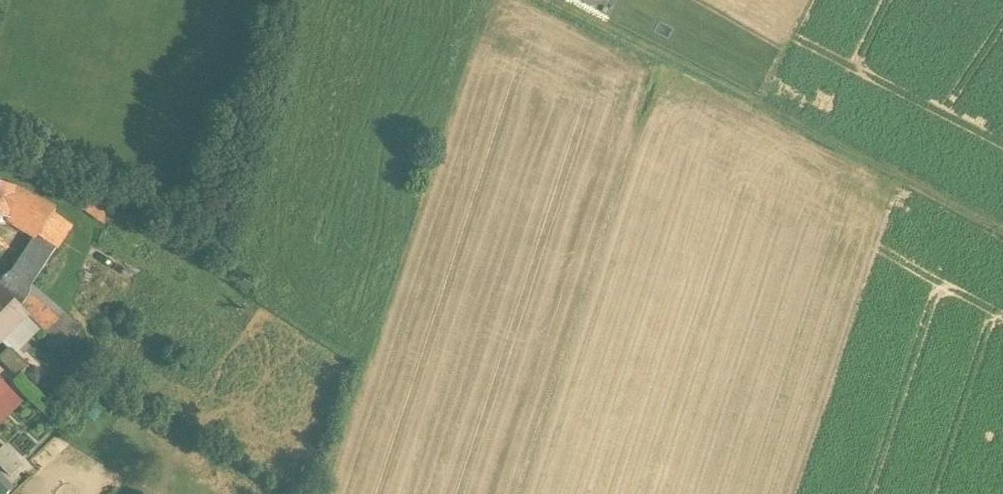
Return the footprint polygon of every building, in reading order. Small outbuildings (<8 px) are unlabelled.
[(0,183),(0,217),(12,220),(14,215),(10,212),(16,188),(0,183)] [(65,201),(100,222),(108,208),(73,187),(65,201)] [(54,213),(16,188),(10,212),(14,215),(41,233),(54,213)] [(41,233),(14,215),(12,220),(9,230),(31,245),(37,236),(38,237),(41,233)] [(31,245),(12,273),(30,286),(56,249),(38,237),(37,236),(31,245)] [(0,264),(0,281),(9,271),(0,264)] [(12,273),(0,289),(0,290),(16,307),(30,286),(12,273)] [(30,286),(18,309),(26,316),(67,349),(82,329),(30,286)] [(0,341),(26,316),(18,309),(16,307),(0,290),(0,341)] [(9,346),(0,355),(0,361),(16,377),(28,365),(9,346)] [(0,381),(0,400),(9,391),(0,381)] [(0,450),(0,466),(11,476),(21,466),(3,447),(0,450)]
